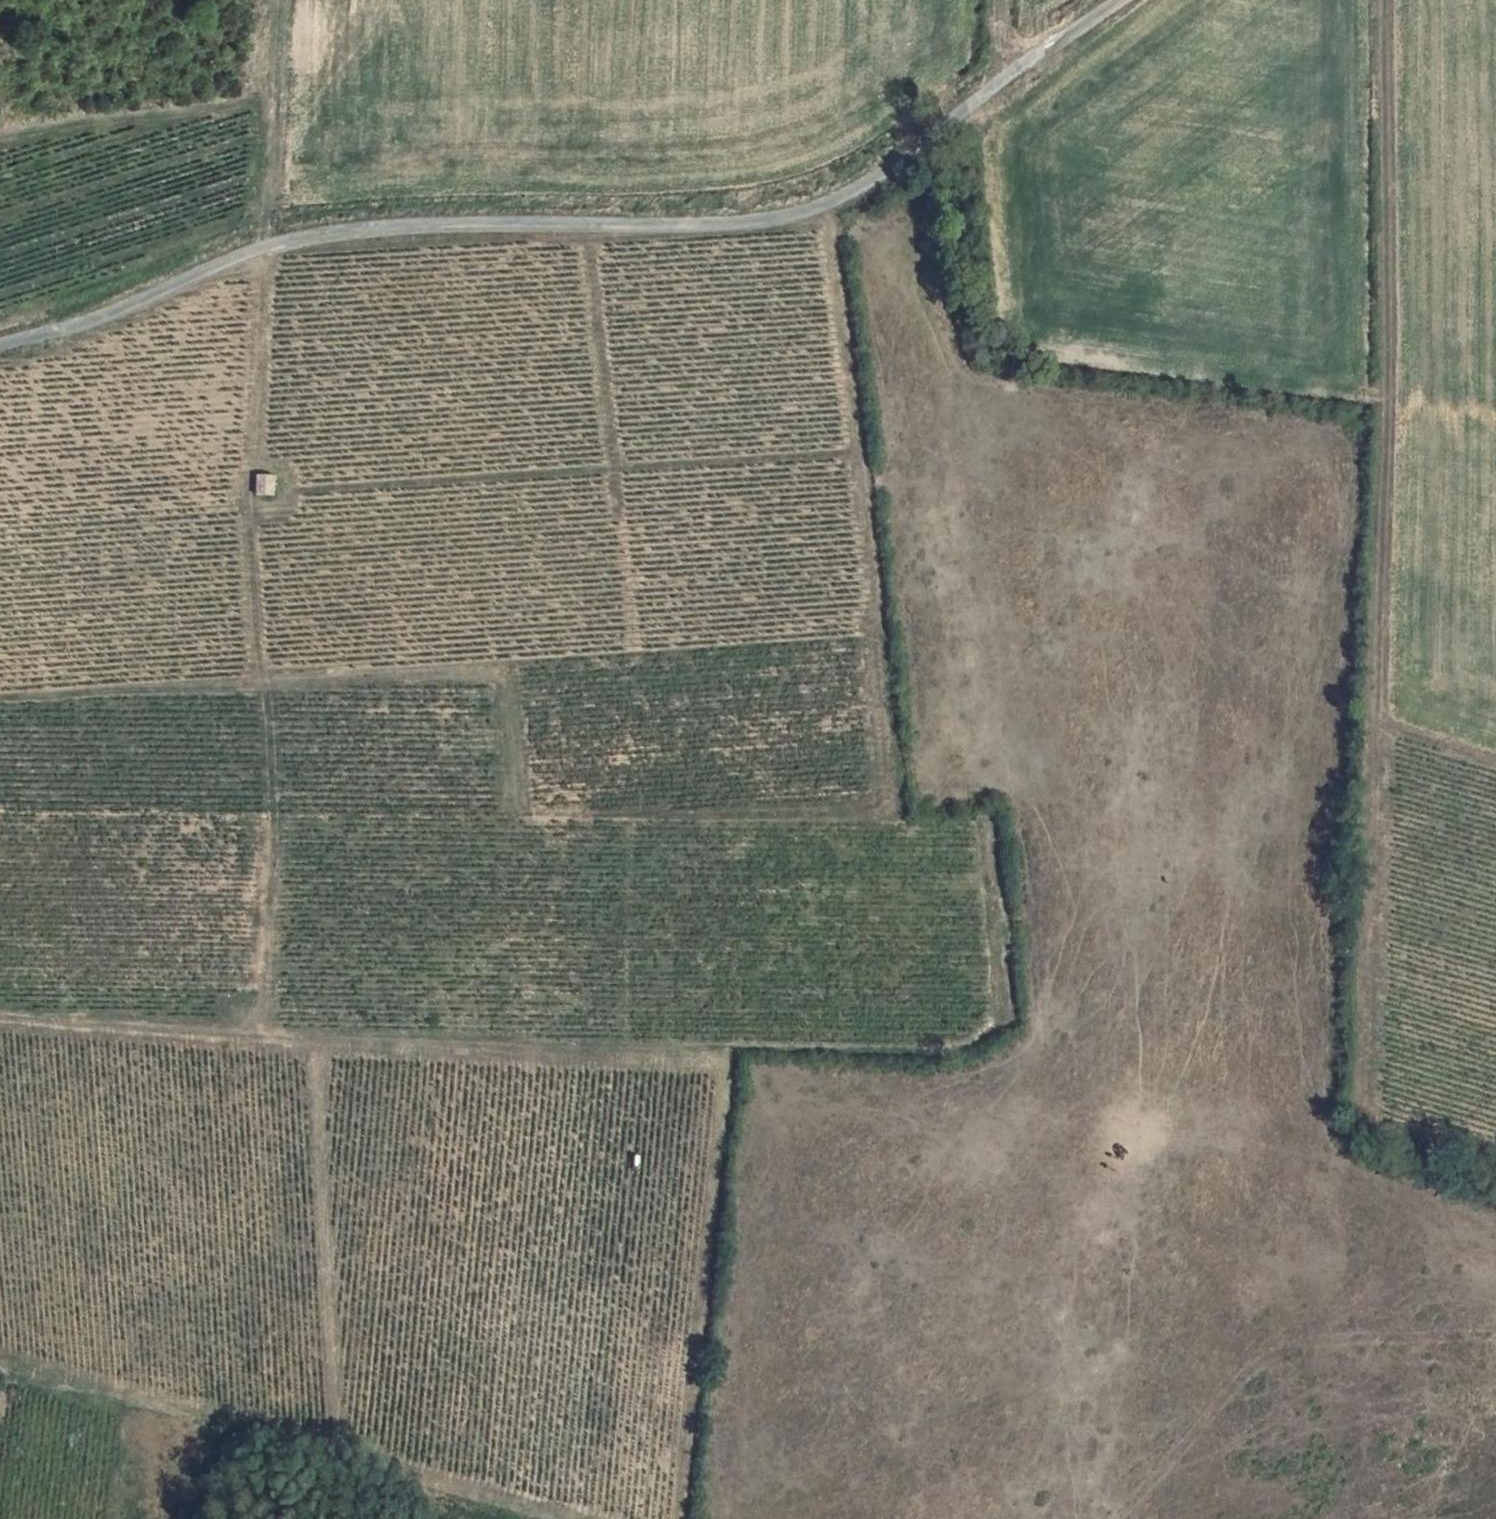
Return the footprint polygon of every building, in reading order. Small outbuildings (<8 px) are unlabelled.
[(260,476),(259,493),(276,494),(277,477),(260,476)]
